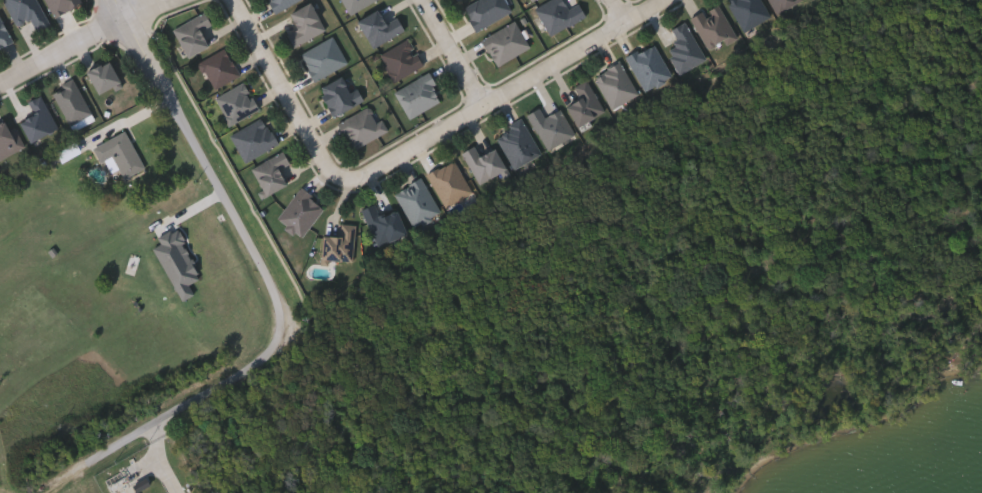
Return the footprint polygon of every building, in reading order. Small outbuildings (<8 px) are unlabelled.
[(18,23),(6,0),(39,0),(50,23),(37,29),(31,16),(18,23)] [(275,11),(269,0),(296,0),(275,11)] [(289,11),(310,0),(325,29),(293,46),(287,34),(298,28),(289,11)] [(353,15),(342,0),(373,0),(353,15)] [(463,7),(475,0),(506,0),(511,9),(476,29),(463,7)] [(536,5),(548,0),(564,0),(567,7),(579,2),(585,17),(548,32),(536,5)] [(745,30),(727,0),(762,0),(770,14),(745,30)] [(777,12),(770,0),(799,0),(777,12)] [(737,36),(711,51),(691,16),(717,1),(737,36)] [(386,23),(397,16),(404,28),(373,47),(357,19),(377,8),(386,23)] [(208,44),(186,54),(173,26),(205,12),(211,23),(201,28),(208,44)] [(13,40),(0,46),(0,13),(13,40)] [(481,39),(514,19),(530,45),(497,65),(481,39)] [(684,20),(706,58),(681,73),(666,48),(678,40),(671,28),(684,20)] [(348,61),(316,80),(300,53),(333,34),(348,61)] [(380,52),(410,38),(424,66),(394,80),(380,52)] [(627,54),(654,41),(671,76),(644,89),(627,54)] [(240,73),(214,88),(199,61),(225,46),(240,73)] [(594,75),(620,60),(638,92),(612,107),(594,75)] [(443,98),(409,117),(395,90),(428,71),(443,98)] [(318,86),(342,74),(349,89),(356,86),(363,99),(333,115),(318,86)] [(53,88),(74,77),(93,111),(71,123),(53,88)] [(566,102),(581,96),(576,82),(589,77),(603,113),(575,124),(566,102)] [(260,106),(231,124),(214,98),(243,80),(260,106)] [(352,147),(339,120),(374,104),(387,131),(352,147)] [(545,115),(559,106),(575,132),(549,148),(527,113),(539,105),(545,115)] [(26,145),(0,158),(0,117),(4,115),(10,126),(15,124),(26,145)] [(278,143),(245,160),(231,133),(264,116),(278,143)] [(523,117),(541,153),(513,167),(495,131),(523,117)] [(125,177),(114,154),(102,160),(95,145),(127,129),(146,167),(125,177)] [(462,150),(475,144),(479,152),(494,145),(506,168),(478,182),(462,150)] [(287,182),(266,194),(251,167),(282,149),(289,162),(279,167),(287,182)] [(428,170),(457,159),(471,194),(442,205),(428,170)] [(439,214),(410,225),(396,188),(424,177),(439,214)] [(277,218),(301,187),(325,206),(300,237),(277,218)] [(362,207),(375,202),(379,214),(396,207),(406,233),(377,244),(362,207)] [(354,222),(354,259),(322,259),(322,233),(341,233),(341,222),(354,222)]
